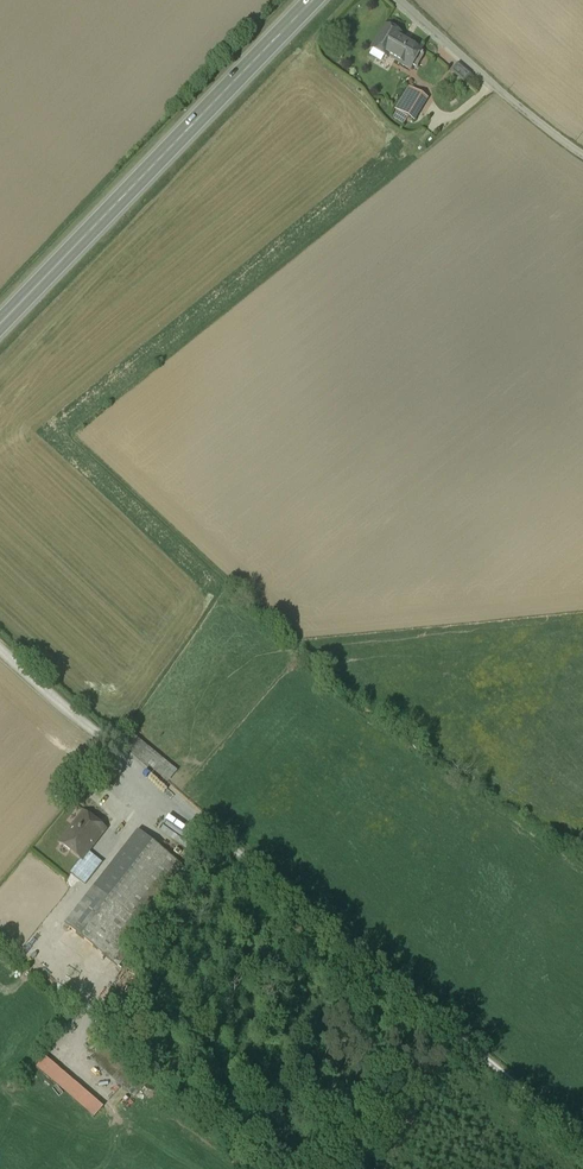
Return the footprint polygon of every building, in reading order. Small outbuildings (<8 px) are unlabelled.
[(425,51),(385,28),(371,53),(388,63),(390,59),(413,72),(425,51)] [(473,79),(461,69),(456,75),(467,85),(473,79)] [(435,103),(414,91),(401,113),(422,126),(435,103)] [(177,772),(127,730),(118,741),(168,783),(177,772)] [(111,828),(86,808),(59,842),(83,861),(71,876),(87,888),(104,866),(90,855),(111,828)] [(188,829),(162,810),(152,823),(179,842),(188,829)] [(190,876),(138,835),(65,925),(116,967),(190,876)] [(150,1087),(103,1047),(91,1061),(139,1101),(150,1087)] [(107,1109),(49,1061),(41,1071),(99,1119),(107,1109)]
